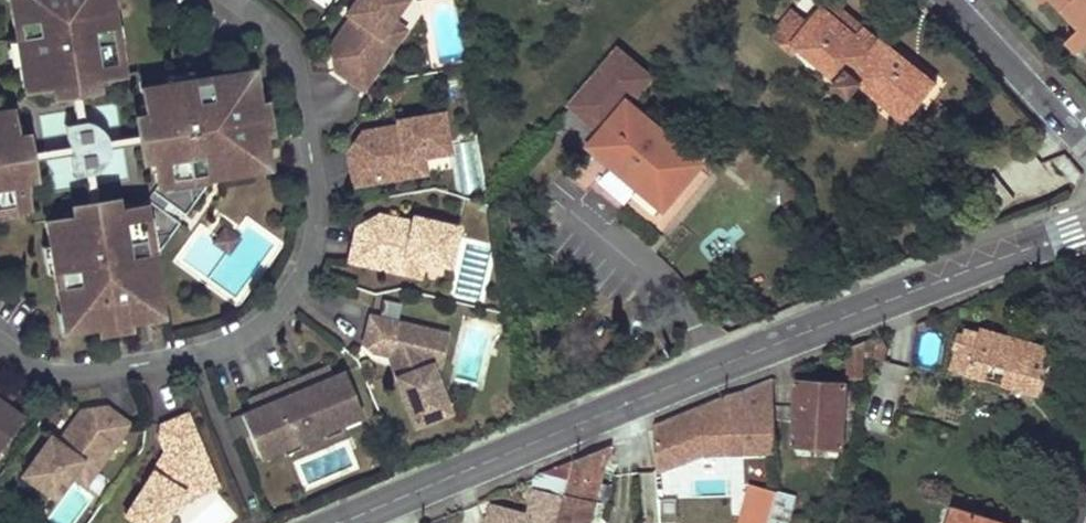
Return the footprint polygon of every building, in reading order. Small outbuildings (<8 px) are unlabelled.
[(120,74),(117,60),(113,61),(107,27),(112,26),(108,0),(8,0),(14,39),(16,38),(20,64),(18,64),(22,89),(67,82),(75,81),(120,74)] [(404,0),(355,0),(346,13),(350,16),(342,27),(349,32),(331,56),(334,70),(362,89),(393,45),(379,35),(390,20),(404,0)] [(790,46),(797,51),(836,82),(848,69),(855,75),(882,39),(881,38),(878,41),(840,10),(844,6),(837,0),(821,0),(818,5),(822,8),(807,25),(790,46)] [(1076,24),(1081,19),(1085,24),(1085,0),(1053,0),(1076,24)] [(790,46),(807,25),(791,11),(774,31),(775,41),(790,57),(797,51),(790,46)] [(1079,53),(1085,46),(1085,24),(1081,19),(1076,24),(1081,28),(1067,41),(1079,53)] [(393,45),(404,30),(390,20),(379,35),(393,45)] [(113,61),(117,60),(112,26),(107,27),(113,61)] [(349,32),(342,27),(330,45),(331,56),(349,32)] [(904,58),(882,39),(855,75),(848,69),(836,82),(832,87),(847,99),(858,86),(903,122),(936,84),(904,58)] [(633,195),(657,215),(700,165),(628,105),(649,79),(618,52),(554,129),(585,155),(592,147),(641,187),(633,195)] [(252,85),(249,70),(230,72),(233,88),(252,85)] [(165,84),(139,87),(146,133),(148,140),(155,185),(151,191),(184,214),(205,184),(204,177),(245,170),(243,155),(263,151),(252,85),(233,88),(230,72),(190,79),(190,81),(165,85),(165,84)] [(66,145),(16,154),(17,161),(67,153),(71,176),(82,174),(89,213),(96,211),(90,173),(93,171),(96,169),(98,166),(101,164),(102,162),(104,159),(105,157),(105,154),(106,151),(106,149),(106,147),(148,140),(146,133),(105,139),(104,137),(103,134),(101,132),(99,129),(98,127),(95,126),(93,124),(91,123),(88,122),(86,121),(83,120),(81,120),(75,81),(67,82),(74,121),(62,123),(66,145)] [(24,206),(17,161),(16,154),(8,109),(0,110),(0,206),(10,204),(11,208),(24,206)] [(447,152),(441,112),(395,120),(396,125),(382,127),(384,136),(354,141),(346,151),(352,185),(406,177),(403,159),(422,156),(447,152)] [(382,127),(361,131),(354,141),(384,136),(382,127)] [(245,170),(265,167),(263,151),(243,155),(245,170)] [(406,177),(425,173),(422,156),(403,159),(406,177)] [(145,199),(141,204),(96,211),(89,213),(43,220),(48,246),(49,245),(54,271),(52,271),(58,311),(74,309),(77,328),(143,317),(140,297),(156,295),(149,253),(156,252),(178,222),(145,199)] [(378,214),(367,220),(395,227),(397,218),(378,214)] [(367,220),(355,227),(347,261),(400,273),(404,256),(423,260),(448,266),(457,227),(412,217),(410,222),(397,218),(395,227),(367,220)] [(238,238),(224,229),(214,242),(228,252),(238,238)] [(419,277),(423,260),(404,256),(400,273),(419,277)] [(159,315),(156,295),(140,297),(143,317),(159,315)] [(77,328),(74,309),(58,311),(61,331),(77,328)] [(392,370),(413,425),(448,412),(439,389),(428,393),(419,369),(430,365),(438,332),(369,316),(362,343),(372,351),(387,355),(396,357),(392,370)] [(962,349),(955,371),(1035,395),(1040,377),(1045,378),(1054,350),(981,329),(974,352),(962,349)] [(447,334),(438,332),(430,365),(439,367),(447,334)] [(874,352),(873,356),(884,359),(886,347),(882,338),(874,341),(875,345),(874,352)] [(396,357),(387,355),(392,370),(396,357)] [(439,389),(430,365),(419,369),(428,393),(439,389)] [(247,399),(251,409),(331,376),(326,366),(247,399)] [(251,409),(240,414),(256,454),(359,411),(343,371),(331,376),(251,409)] [(655,427),(658,470),(702,454),(776,452),(772,380),(743,392),(727,396),(698,408),(698,409),(655,427)] [(796,381),(792,445),(842,448),(845,384),(796,381)] [(12,398),(2,391),(0,393),(0,401),(6,406),(12,398)] [(21,417),(6,406),(0,401),(0,446),(21,417)] [(128,424),(104,406),(91,408),(71,436),(65,431),(57,442),(49,436),(21,475),(53,498),(71,474),(81,460),(94,470),(128,424)] [(91,408),(80,410),(65,431),(71,436),(91,408)] [(359,411),(256,454),(258,458),(361,415),(359,411)] [(213,479),(186,414),(160,425),(159,438),(165,451),(169,460),(156,464),(124,514),(137,522),(162,522),(168,514),(158,508),(172,486),(182,492),(213,479)] [(65,431),(57,425),(49,436),(57,442),(65,431)] [(610,448),(585,458),(586,460),(605,466),(611,449),(610,448)] [(169,460),(165,451),(156,464),(169,460)] [(605,466),(586,460),(585,458),(585,456),(572,462),(564,496),(556,522),(590,522),(605,466)] [(94,470),(81,460),(71,474),(84,484),(94,470)] [(536,477),(536,489),(564,496),(572,462),(536,477)] [(217,487),(213,479),(182,492),(185,501),(217,487)] [(740,517),(763,522),(768,522),(777,492),(749,484),(740,517)] [(168,514),(182,492),(172,486),(158,508),(168,514)] [(529,516),(490,506),(484,522),(556,522),(564,496),(536,489),(529,516)] [(768,522),(787,522),(794,496),(777,492),(768,522)] [(948,522),(1004,522),(954,507),(948,522)]
